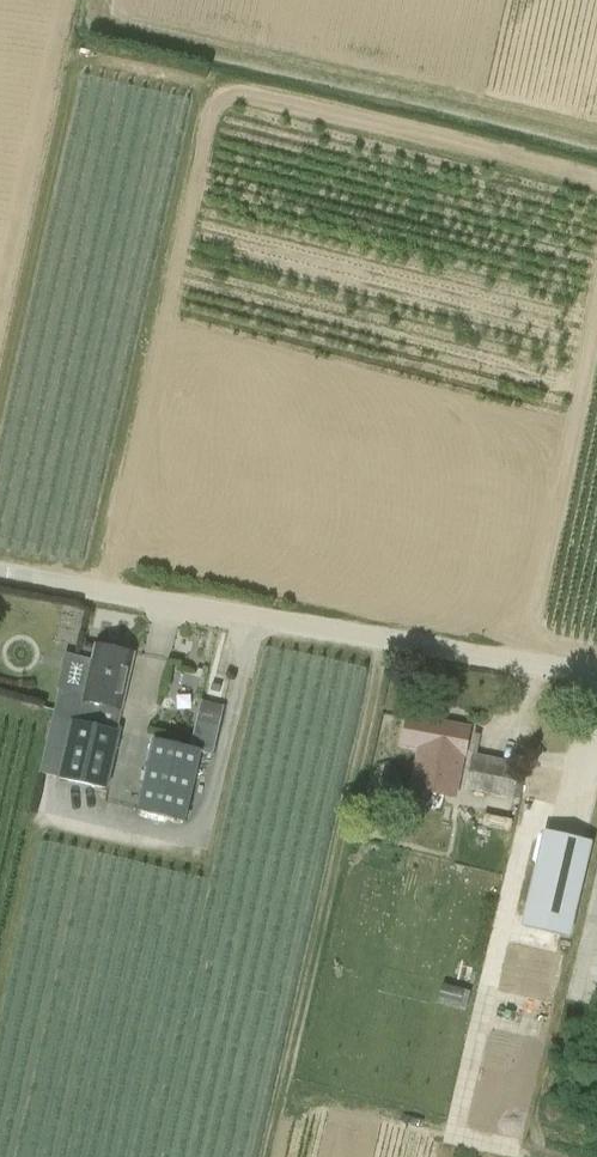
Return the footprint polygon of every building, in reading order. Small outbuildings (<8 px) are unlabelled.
[(60,687),(40,773),(102,788),(114,730),(119,708),(121,708),(133,654),(95,646),(85,692),(60,687)] [(221,686),(212,684),(210,691),(219,693),(221,686)] [(201,699),(195,724),(218,730),(224,705),(201,699)] [(415,776),(455,784),(461,754),(463,755),(468,728),(409,717),(404,744),(421,747),(415,776)] [(154,740),(139,803),(138,810),(184,821),(200,751),(154,740)] [(472,753),(465,790),(483,793),(512,799),(519,800),(525,767),(519,766),(520,764),(472,753)] [(591,842),(543,831),(521,925),(570,936),(591,842)]
